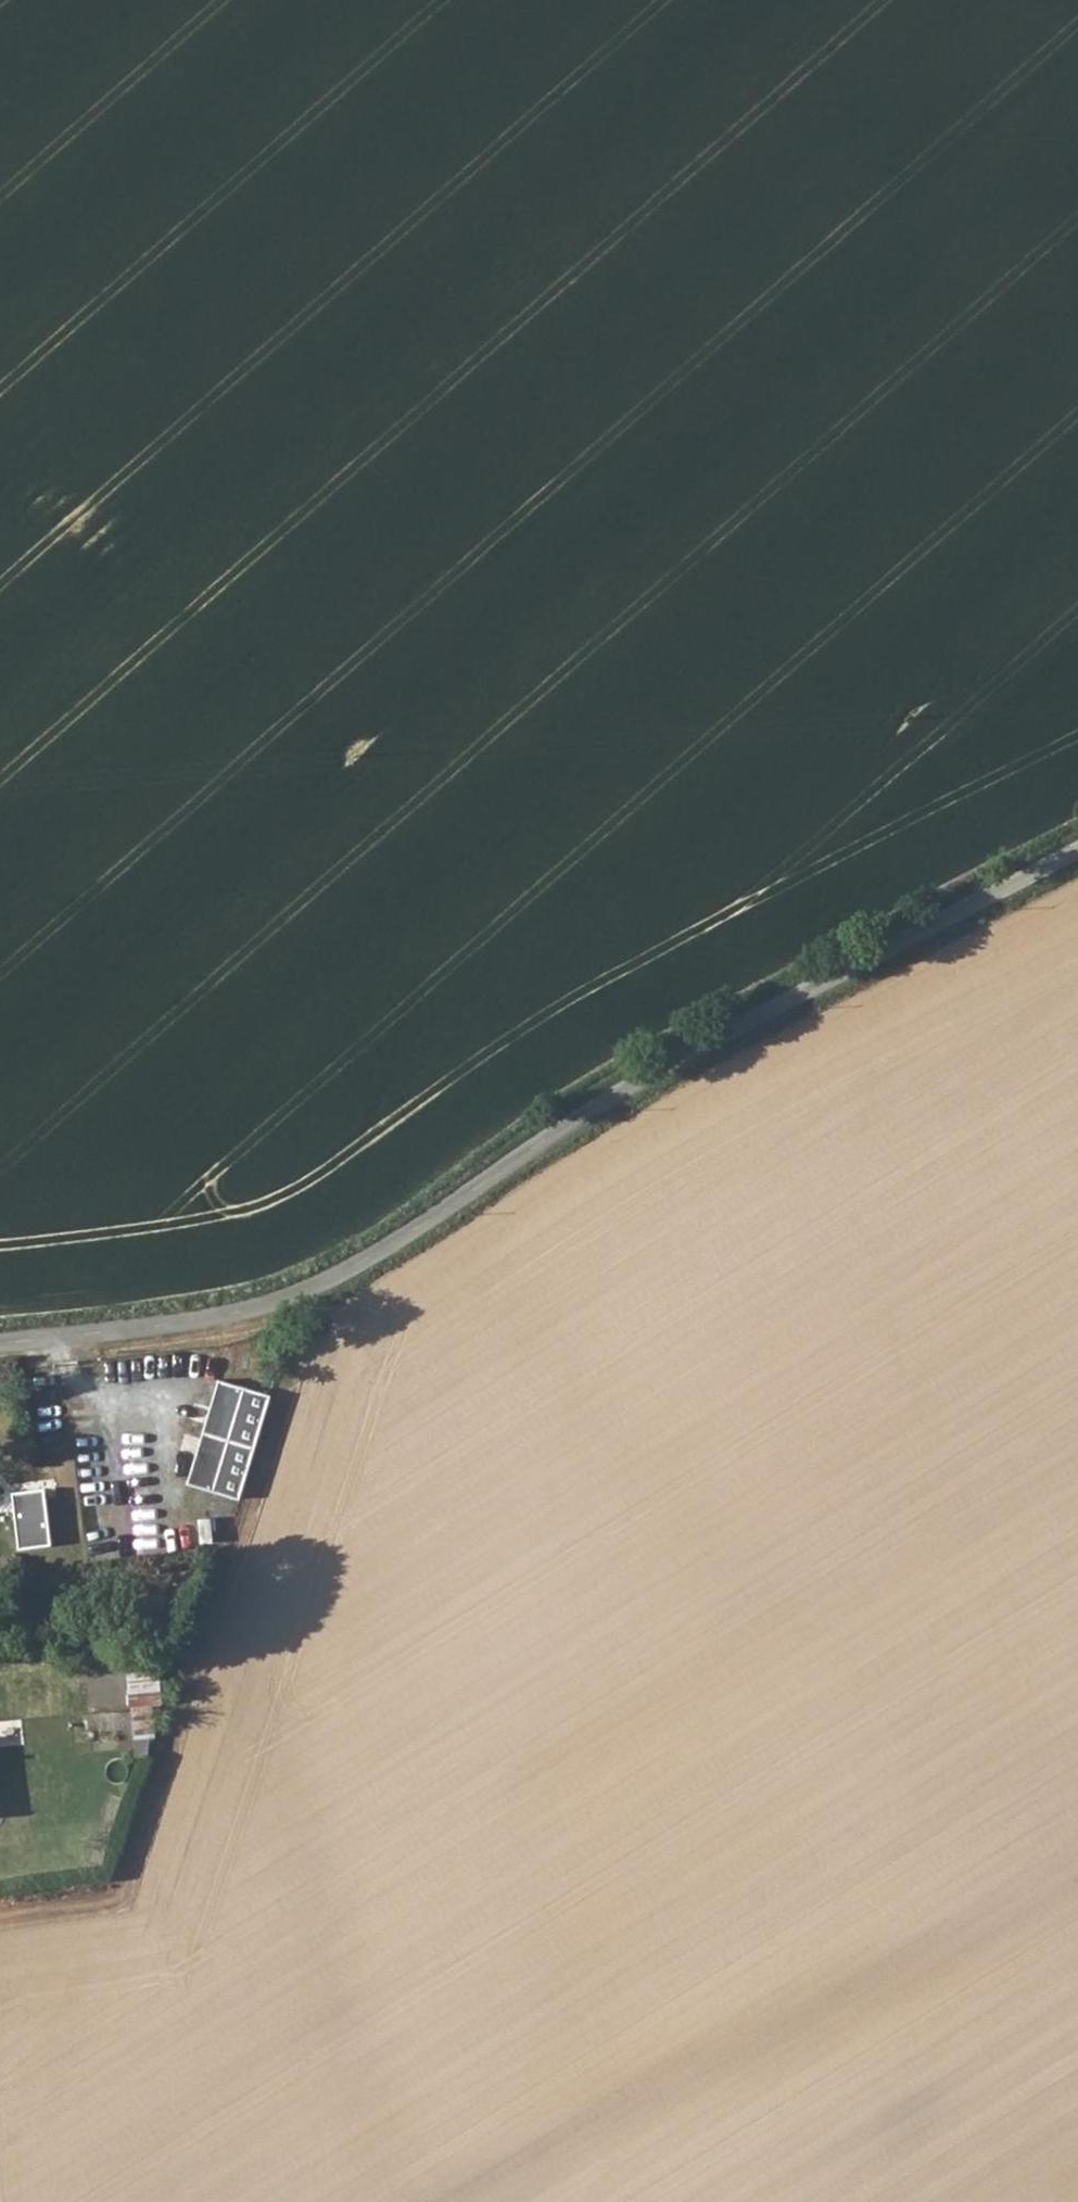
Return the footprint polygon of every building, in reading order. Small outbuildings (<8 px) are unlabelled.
[(40,1481),(8,1485),(16,1541),(47,1537),(40,1481)] [(0,1550),(0,1565),(20,1562),(18,1547),(0,1550)] [(126,1703),(145,1701),(157,1700),(156,1663),(154,1648),(122,1651),(126,1703)] [(89,1725),(139,1722),(150,1720),(150,1707),(143,1707),(89,1711),(89,1725)]
